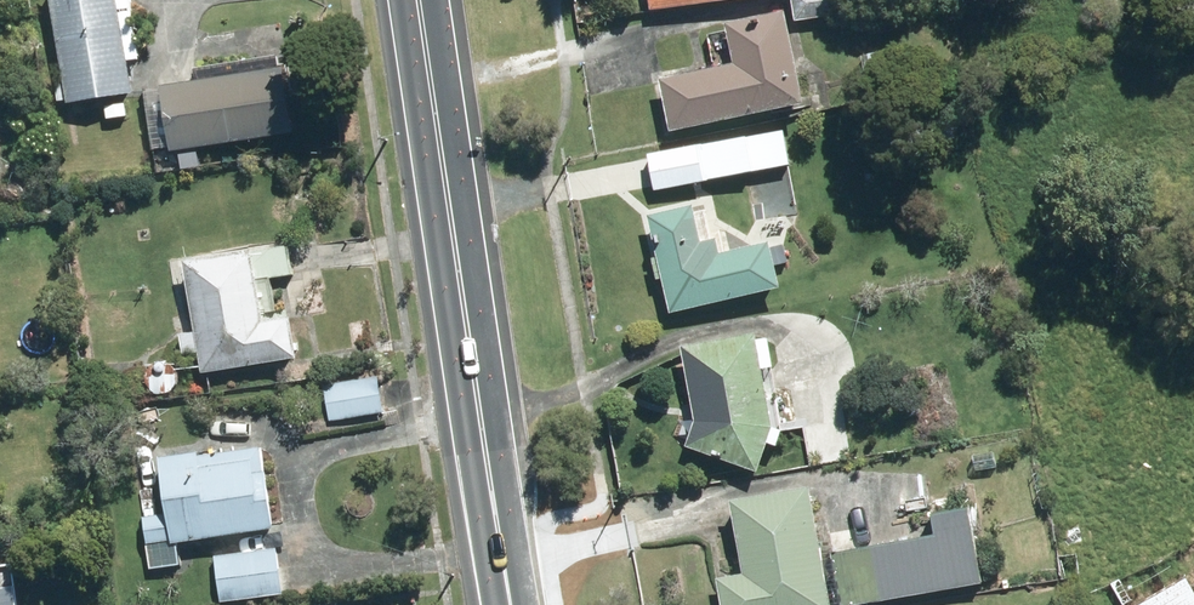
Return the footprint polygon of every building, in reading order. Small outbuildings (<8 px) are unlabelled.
[(67,84),(58,85),(61,103),(70,102),(71,106),(135,96),(130,64),(142,62),(132,0),(54,0),(67,84)] [(655,11),(740,0),(654,0),(655,11)] [(799,22),(844,15),(842,0),(796,0),(799,22)] [(739,67),(666,82),(675,132),(810,105),(792,15),(731,28),(739,67)] [(282,59),(196,72),(198,84),(163,90),(172,153),(296,134),(286,72),(284,72),(282,59)] [(126,107),(107,110),(108,122),(128,119),(126,107)] [(786,134),(650,158),(657,194),(793,169),(786,134)] [(198,155),(180,158),(182,174),(200,171),(198,155)] [(786,290),(780,265),(793,262),(789,246),(775,249),(774,244),(724,255),(721,240),(707,244),(699,208),(651,218),(673,316),(786,290)] [(189,264),(199,337),(181,339),(184,360),(200,357),(203,375),(299,363),(294,323),(266,327),(264,315),(277,314),(273,281),(294,278),(290,251),(189,264)] [(698,425),(689,451),(761,477),(772,447),(780,449),(785,436),(774,432),(776,427),(766,373),(777,371),(771,343),(761,344),(760,338),(685,352),(698,425)] [(380,381),(327,388),(332,423),(385,415),(380,381)] [(162,462),(171,517),(143,521),(152,576),(183,571),(180,549),(277,533),(263,450),(201,461),(201,456),(162,462)] [(995,455),(976,458),(978,474),(997,471),(995,455)] [(735,506),(748,579),(719,584),(723,604),(834,604),(815,492),(735,506)] [(839,557),(847,604),(881,604),(985,588),(973,513),(936,519),(939,541),(839,557)] [(216,560),(222,604),(234,604),(284,598),(278,552),(216,560)] [(1151,604),(1193,604),(1193,582),(1151,604)]
